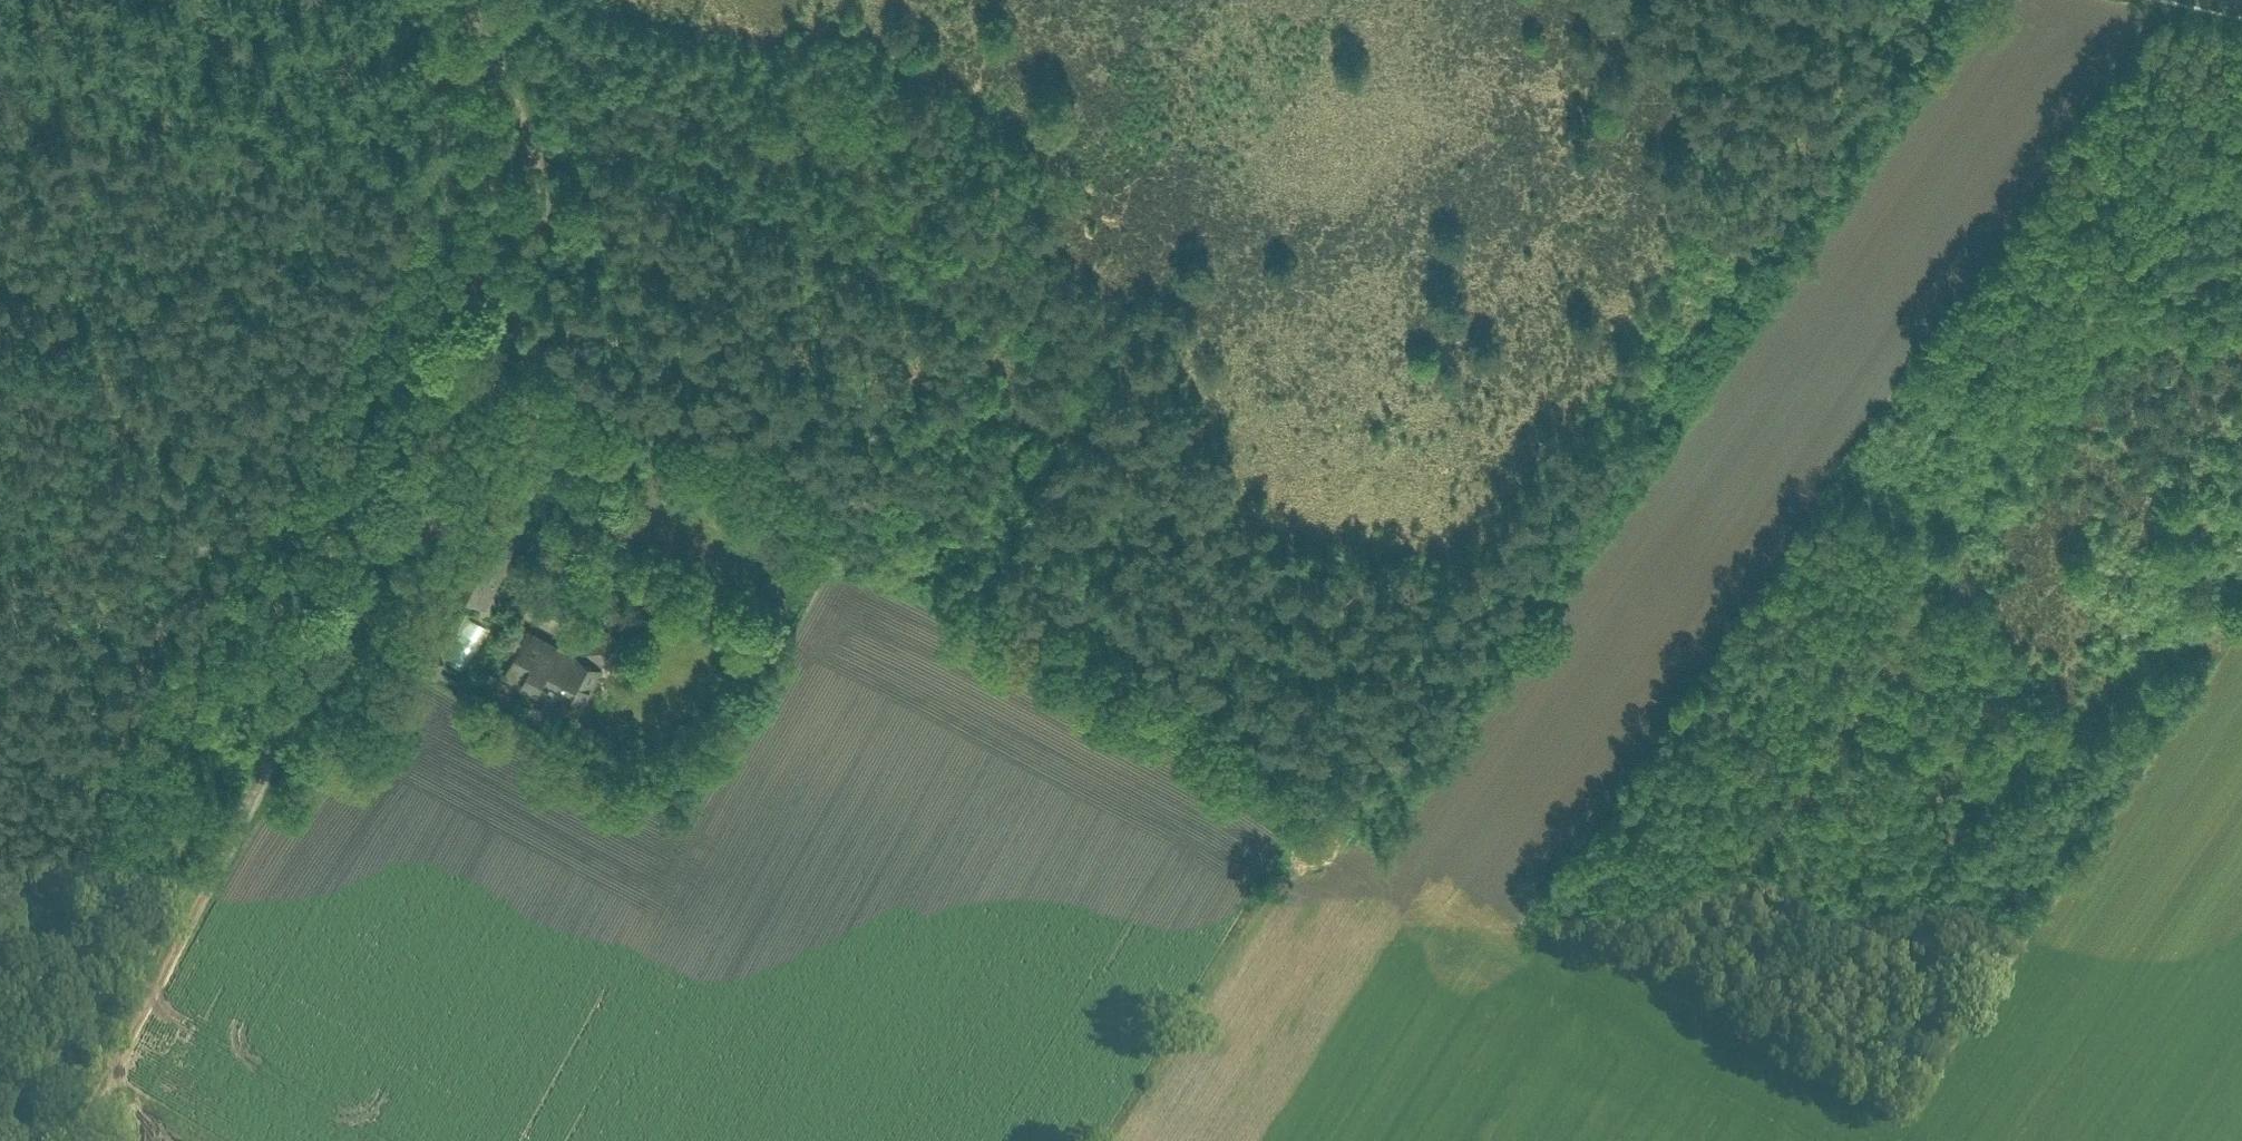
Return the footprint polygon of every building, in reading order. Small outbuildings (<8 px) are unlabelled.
[(474,534),(447,587),(482,605),(516,540),(481,522),(474,534)] [(592,685),(603,661),(617,668),(629,644),(592,625),(576,658),(523,632),(502,673),(539,692),(533,705),(550,713),(557,701),(578,711),(585,697),(588,699),(595,686),(592,685)] [(437,678),(444,663),(430,656),(423,670),(437,678)]
